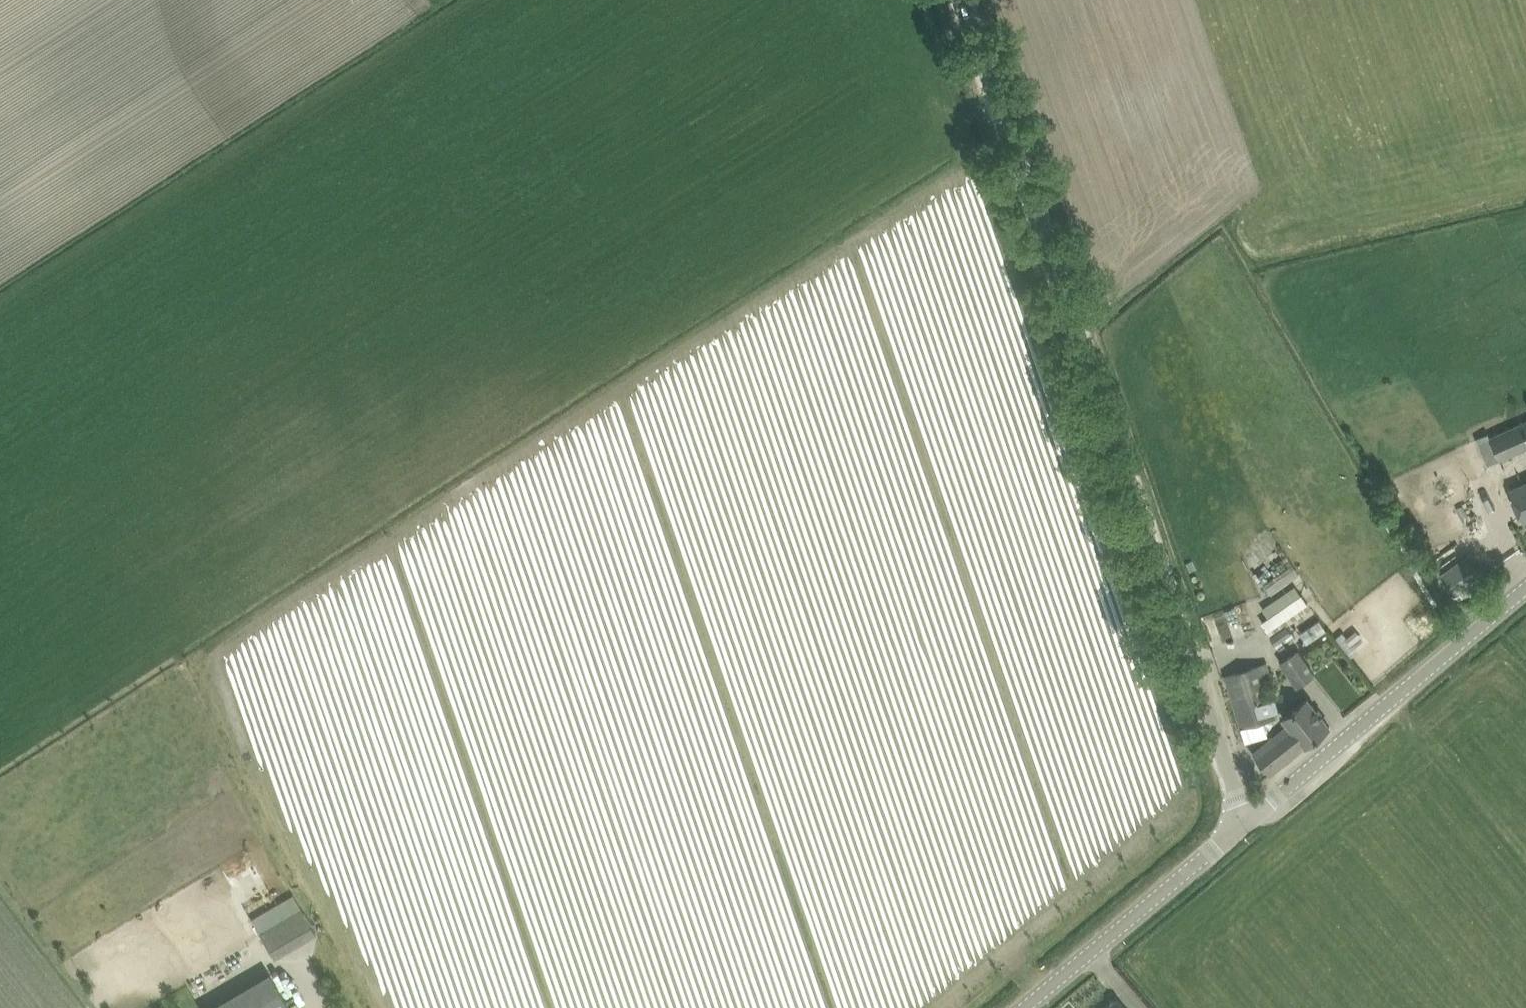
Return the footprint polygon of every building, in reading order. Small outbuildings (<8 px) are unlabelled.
[(1499,457),(1525,446),(1525,419),(1490,435),(1499,457)] [(1510,489),(1524,520),(1525,520),(1525,482),(1510,489)] [(1442,569),(1451,587),(1472,577),(1464,560),(1442,569)] [(1291,561),(1263,582),(1273,595),(1300,574),(1291,561)] [(1268,616),(1262,621),(1271,634),(1310,607),(1295,585),(1262,607),(1268,616)] [(1315,673),(1297,648),(1280,660),(1297,685),(1315,673)] [(1226,675),(1242,725),(1276,715),(1261,665),(1226,675)] [(1255,752),(1271,772),(1306,744),(1307,744),(1330,726),(1307,697),(1284,716),(1290,723),(1255,752)] [(292,891),(251,917),(275,956),(316,930),(292,891)] [(270,973),(210,1007),(290,1007),(270,973)] [(1116,997),(1103,1007),(1125,1007),(1116,997)]
